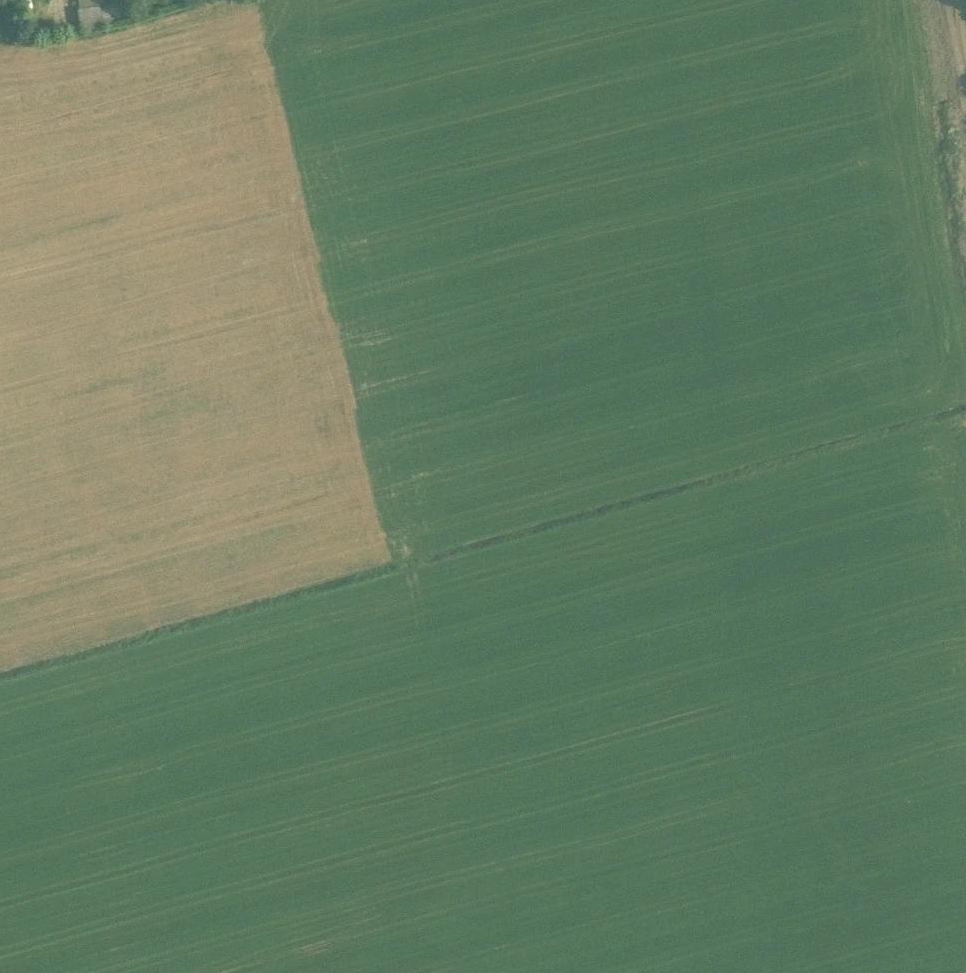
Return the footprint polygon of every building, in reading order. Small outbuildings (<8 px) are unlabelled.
[(99,7),(98,0),(78,0),(78,1),(79,10),(77,11),(81,31),(102,27),(99,7)]
